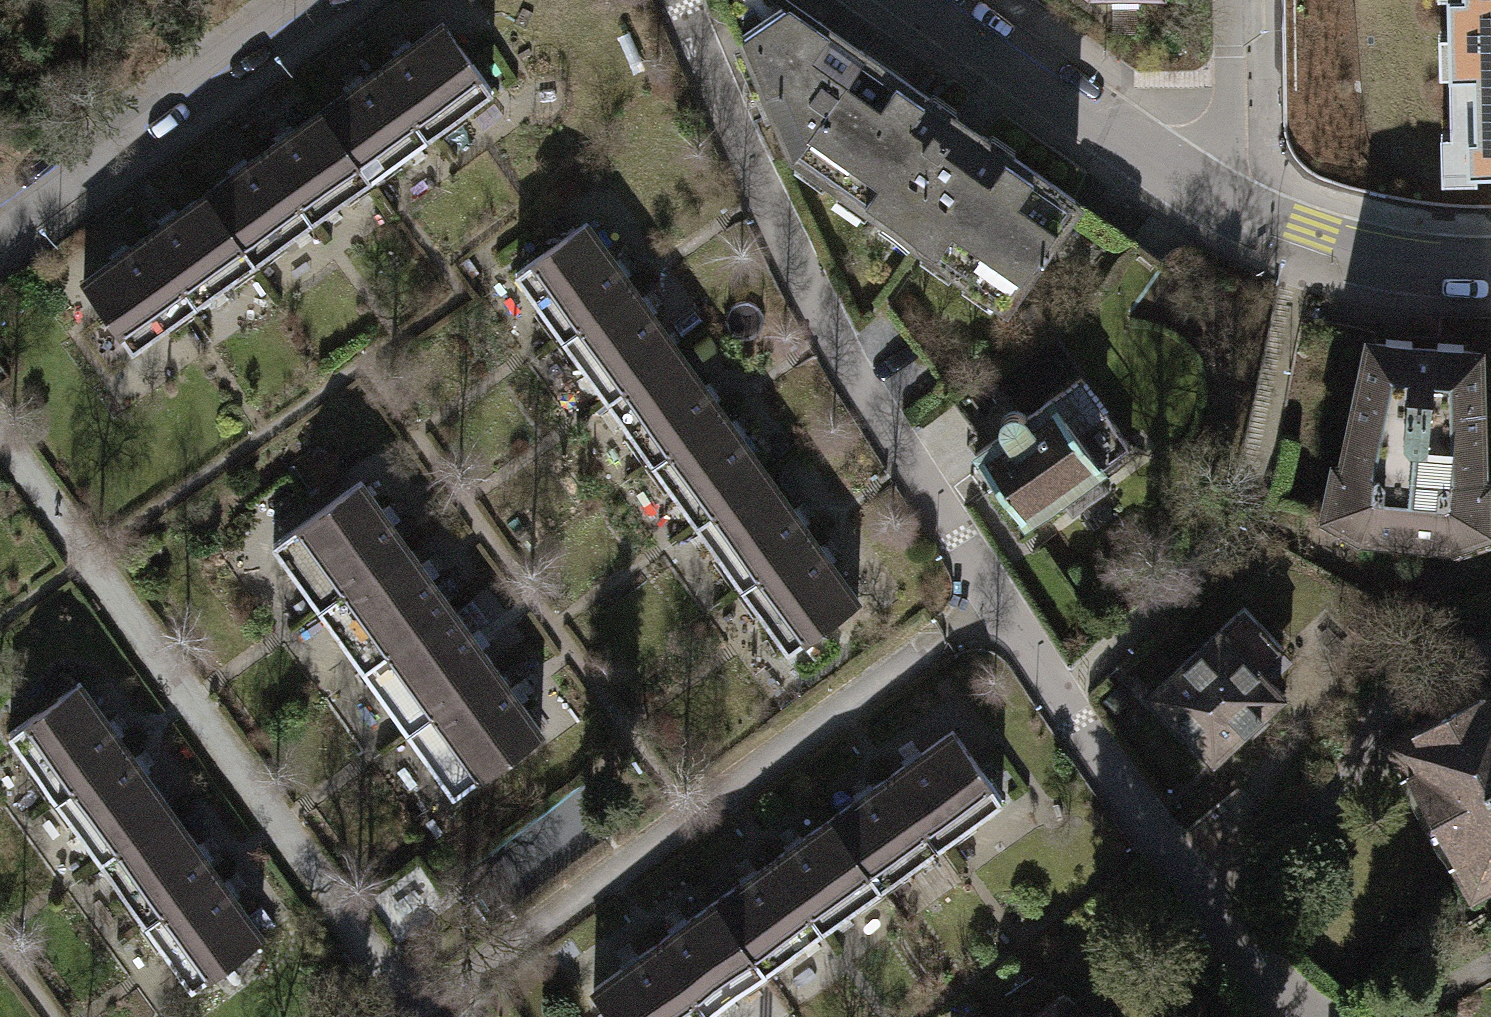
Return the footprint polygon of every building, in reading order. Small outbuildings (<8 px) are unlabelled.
[(792,141),(852,52),(781,0),(720,0),(775,132),(792,141)] [(1490,165),(1490,0),(1448,0),(1451,134),(1473,133),(1473,165),(1490,165)] [(417,135),(484,87),(436,20),(369,68),(417,135)] [(1068,197),(852,52),(792,141),(784,153),(1001,297),(1068,197)] [(360,176),(417,135),(369,68),(312,108),(360,176)] [(302,217),(360,176),(312,108),(254,149),(302,217)] [(244,258),(302,217),(254,149),(196,191),(244,258)] [(189,297),(244,258),(196,191),(141,230),(189,297)] [(626,286),(579,219),(508,269),(554,336),(626,286)] [(121,346),(189,297),(141,230),(73,278),(121,346)] [(666,344),(626,286),(554,336),(595,394),(666,344)] [(1327,466),(1323,505),(1357,527),(1384,525),(1384,544),(1408,544),(1410,530),(1444,532),(1476,516),(1479,478),(1471,477),(1474,437),(1470,437),(1473,393),(1467,392),(1470,349),(1456,348),(1457,339),(1430,336),(1429,344),(1405,342),(1405,334),(1376,331),(1376,340),(1360,338),(1356,379),(1349,379),(1345,421),(1343,421),(1339,467),(1327,466)] [(711,408),(666,344),(595,394),(640,458),(711,408)] [(993,436),(966,454),(1017,524),(1052,498),(1063,511),(1097,485),(1087,471),(1123,445),(1070,375),(1017,416),(1010,411),(996,413),(991,425),(993,436)] [(755,472),(711,408),(640,458),(684,522),(755,472)] [(800,536),(755,472),(684,522),(728,585),(800,536)] [(400,544),(354,478),(265,540),(311,606),(400,544)] [(845,600),(800,536),(728,585),(773,650),(845,600)] [(441,602),(400,544),(311,606),(352,664),(441,602)] [(486,666),(441,602),(352,664),(397,729),(486,666)] [(1237,606),(1145,692),(1203,754),(1271,691),(1260,679),(1284,656),(1237,606)] [(529,728),(486,666),(397,729),(439,790),(529,728)] [(1490,875),(1490,676),(1381,737),(1466,888),(1490,875)] [(72,677),(0,729),(0,734),(43,794),(118,741),(72,677)] [(929,848),(993,803),(942,731),(878,777),(929,848)] [(164,805),(118,741),(43,794),(89,858),(164,805)] [(871,889),(929,848),(878,777),(820,818),(871,889)] [(209,868),(164,805),(89,858),(135,922),(209,868)] [(811,931),(871,889),(820,818),(761,860),(811,931)] [(756,971),(811,931),(761,860),(705,899),(756,971)] [(255,932),(209,868),(135,922),(181,985),(255,932)] [(694,1014),(756,971),(705,899),(643,943),(694,1014)] [(694,1014),(643,943),(582,987),(603,1016),(690,1016),(694,1014)] [(1028,1016),(1083,1016),(1079,1008),(1061,992),(1028,1016)]
